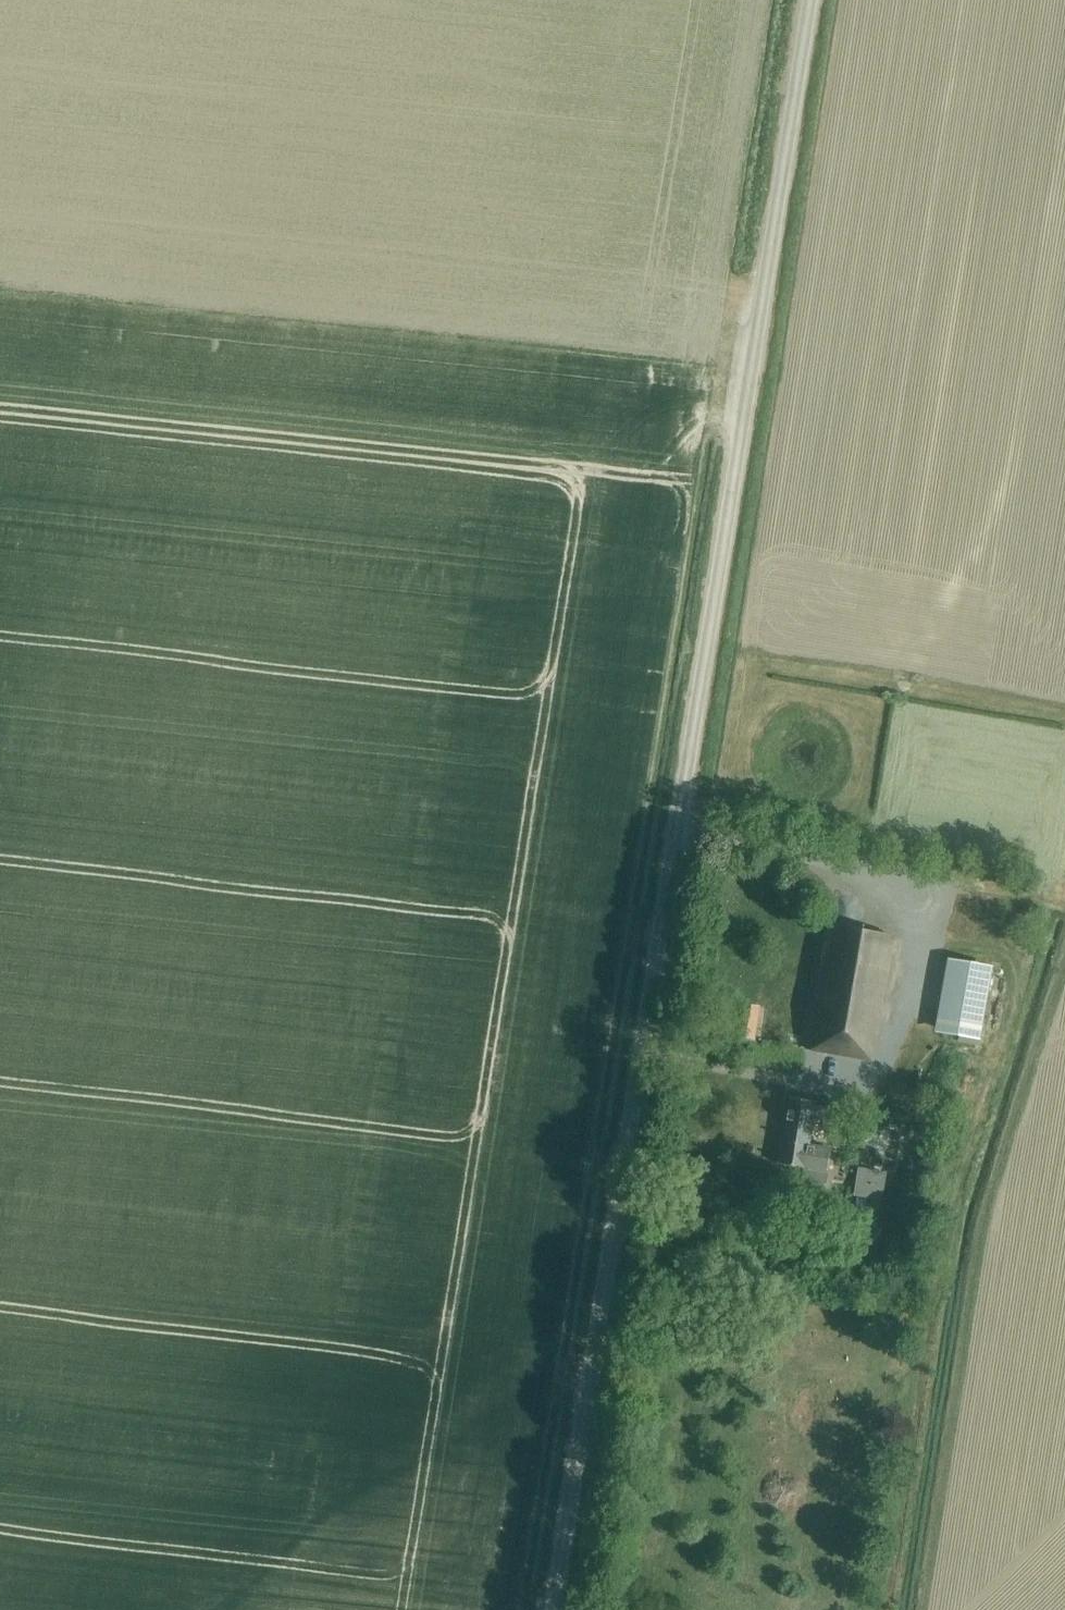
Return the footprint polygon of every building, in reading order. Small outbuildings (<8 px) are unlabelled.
[(807,1050),(872,1061),(893,939),(828,927),(807,1050)] [(937,1029),(981,1037),(992,971),(948,963),(937,1029)] [(738,1037),(755,1040),(760,1008),(744,1006),(738,1037)] [(804,1179),(808,1184),(821,1186),(826,1182),(831,1150),(810,1146),(817,1102),(790,1098),(780,1165),(806,1169),(804,1179)] [(852,1194),(874,1198),(879,1171),(856,1167),(852,1194)]
